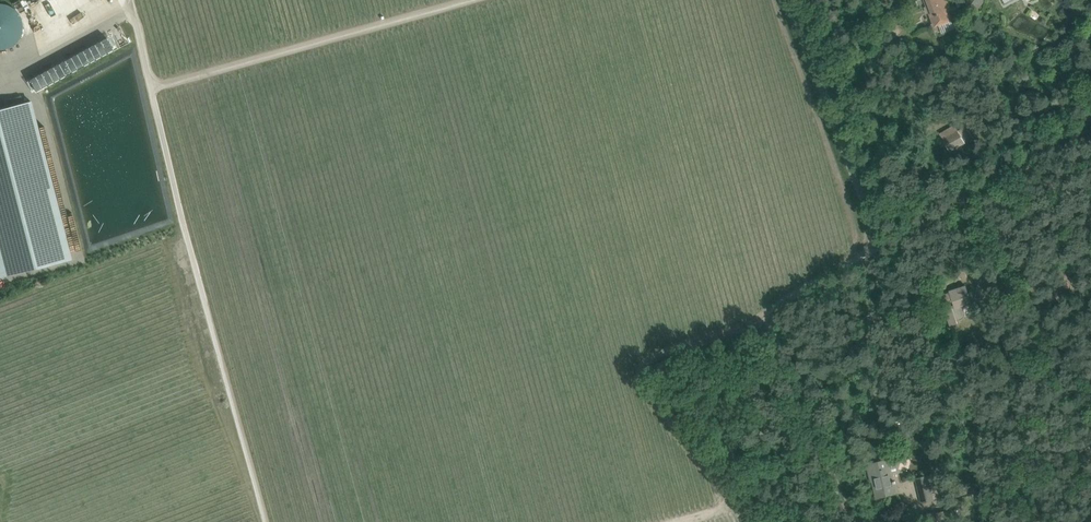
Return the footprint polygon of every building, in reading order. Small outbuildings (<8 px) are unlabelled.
[(93,8),(91,0),(63,0),(66,10),(76,8),(79,21),(90,18),(88,9),(93,8)] [(935,26),(952,20),(948,10),(951,9),(948,0),(925,0),(935,26)] [(977,13),(986,0),(961,0),(961,1),(977,13)] [(2,50),(4,50),(6,50),(8,49),(10,48),(12,47),(13,46),(15,45),(16,44),(18,42),(19,40),(20,39),(21,37),(22,35),(22,33),(23,31),(23,29),(23,27),(23,25),(23,23),(22,21),(22,19),(21,17),(20,16),(19,14),(18,12),(16,11),(15,9),(13,8),(12,7),(10,6),(8,5),(6,5),(4,4),(2,4),(0,4),(0,50),(2,50)] [(107,38),(30,80),(36,92),(113,50),(107,38)] [(0,277),(71,258),(30,100),(0,108),(0,275),(0,277)] [(940,133),(944,142),(950,151),(965,142),(955,124),(940,133)] [(953,301),(954,305),(945,308),(950,326),(958,323),(957,321),(962,319),(964,318),(965,315),(965,312),(964,307),(972,304),(970,300),(974,299),(971,292),(968,293),(966,286),(950,291),(950,292),(944,294),(947,303),(953,301)] [(893,479),(892,479),(891,473),(898,472),(893,452),(886,453),(887,460),(867,465),(870,477),(872,476),(877,498),(896,493),(894,483),(896,483),(895,482),(894,482),(893,479)] [(917,479),(922,503),(940,499),(934,475),(917,479)] [(938,521),(947,521),(944,511),(936,513),(938,521)] [(935,513),(928,514),(930,521),(937,521),(935,513)]
